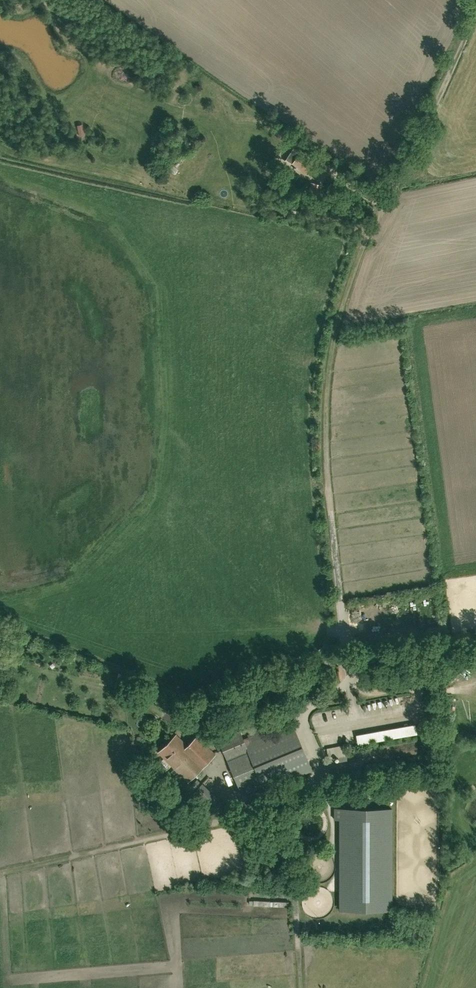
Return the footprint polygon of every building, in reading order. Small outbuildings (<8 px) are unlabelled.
[(300,153),(293,165),(305,173),(312,161),(309,159),(312,155),(307,152),(305,155),(304,155),(300,153)] [(309,194),(318,196),(321,185),(311,183),(309,194)] [(279,298),(289,300),(291,290),(281,288),(279,298)] [(65,668),(78,672),(82,660),(68,656),(65,668)] [(167,703),(175,711),(182,704),(174,696),(167,703)] [(246,745),(243,738),(240,732),(219,740),(240,795),(262,787),(263,791),(311,773),(293,727),(246,745)] [(176,735),(158,752),(187,782),(215,755),(197,737),(187,746),(176,735)] [(347,747),(339,748),(340,757),(349,756),(347,747)] [(201,784),(189,796),(211,819),(223,807),(201,784)] [(340,819),(340,910),(391,910),(392,809),(340,809),(334,809),(334,819),(340,819)]
